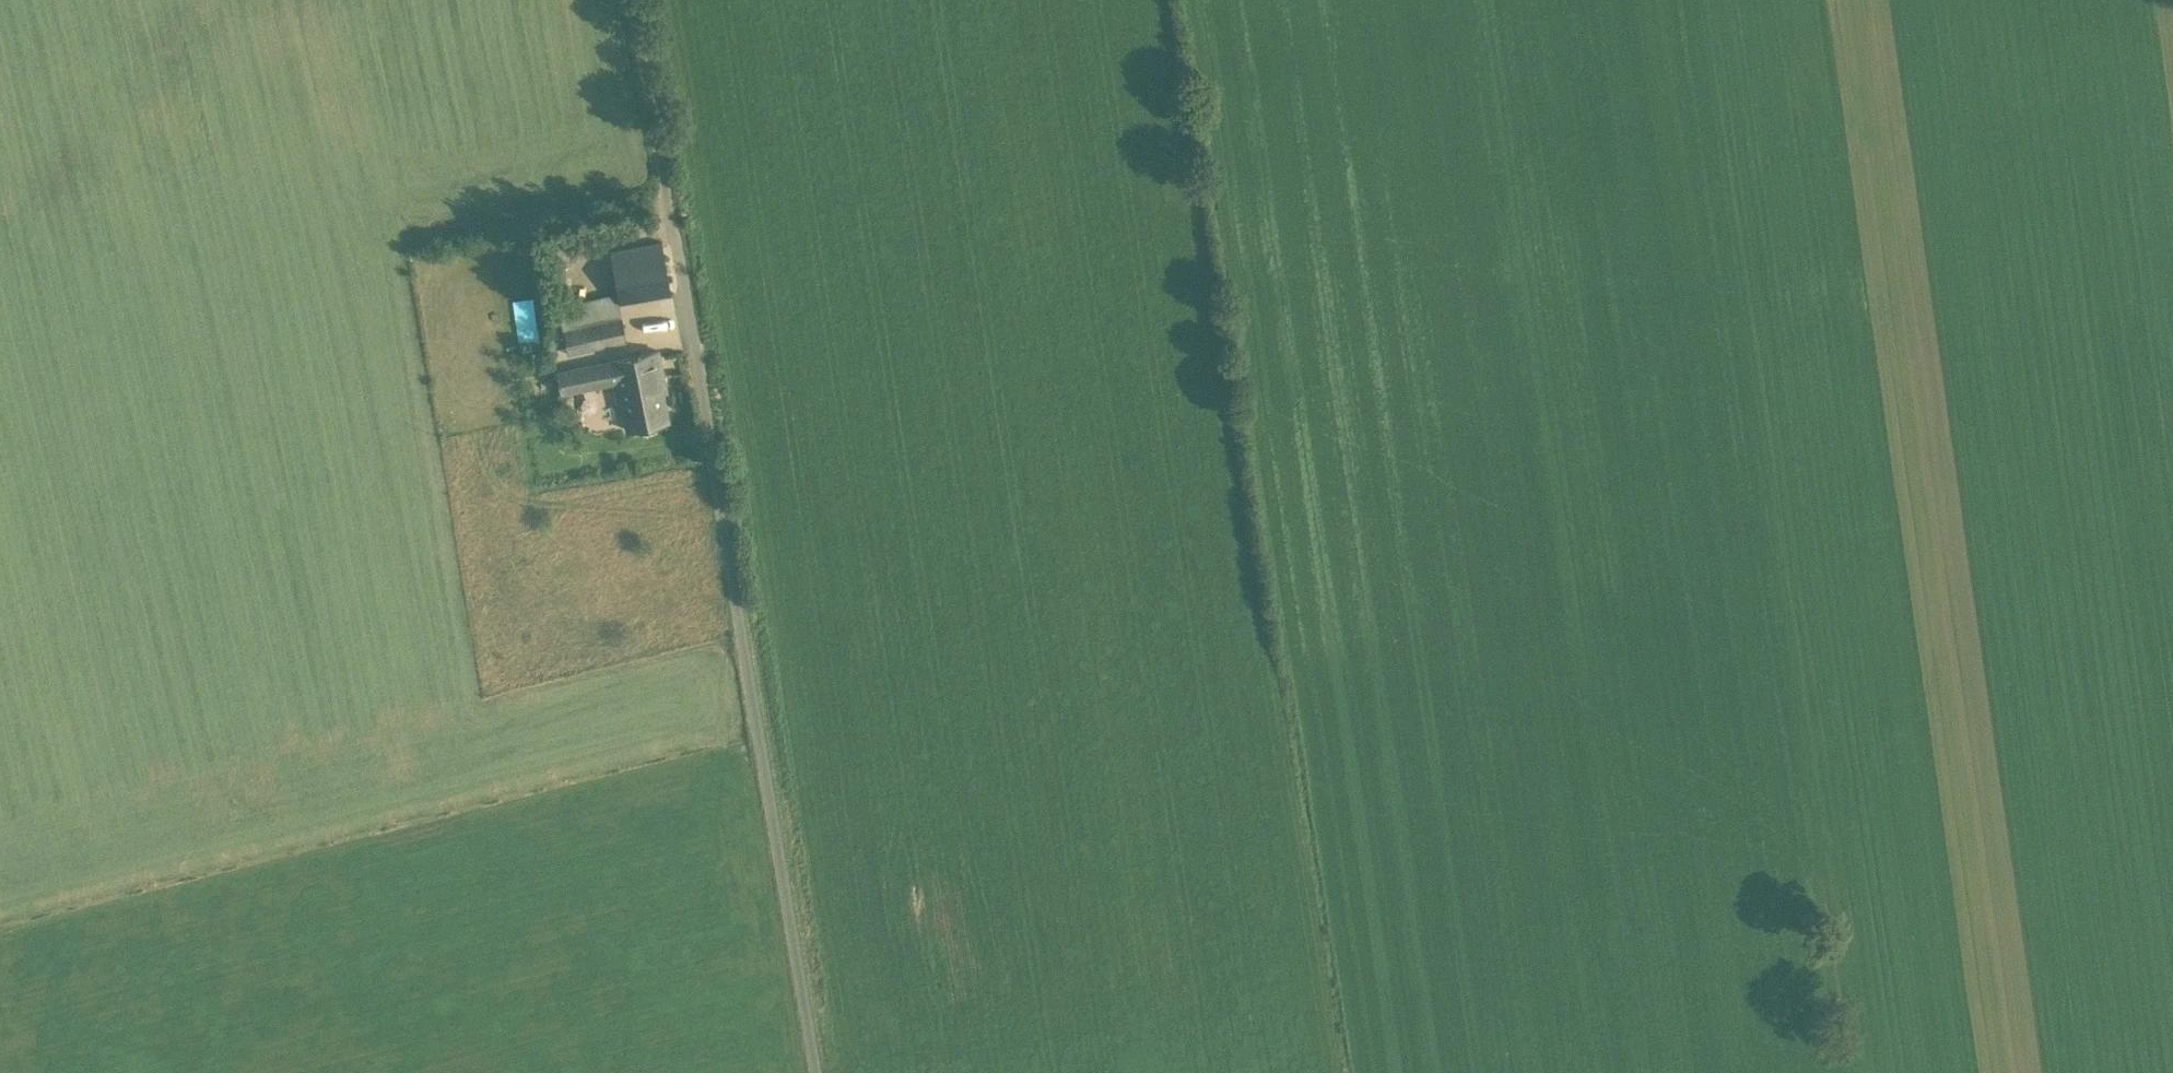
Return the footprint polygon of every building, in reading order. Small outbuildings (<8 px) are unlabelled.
[(610,251),(619,303),(670,294),(661,240),(610,251)] [(567,355),(625,341),(620,316),(561,330),(567,355)] [(659,352),(557,372),(562,394),(613,382),(617,401),(620,401),(626,429),(669,420),(662,383),(664,382),(659,352)]
